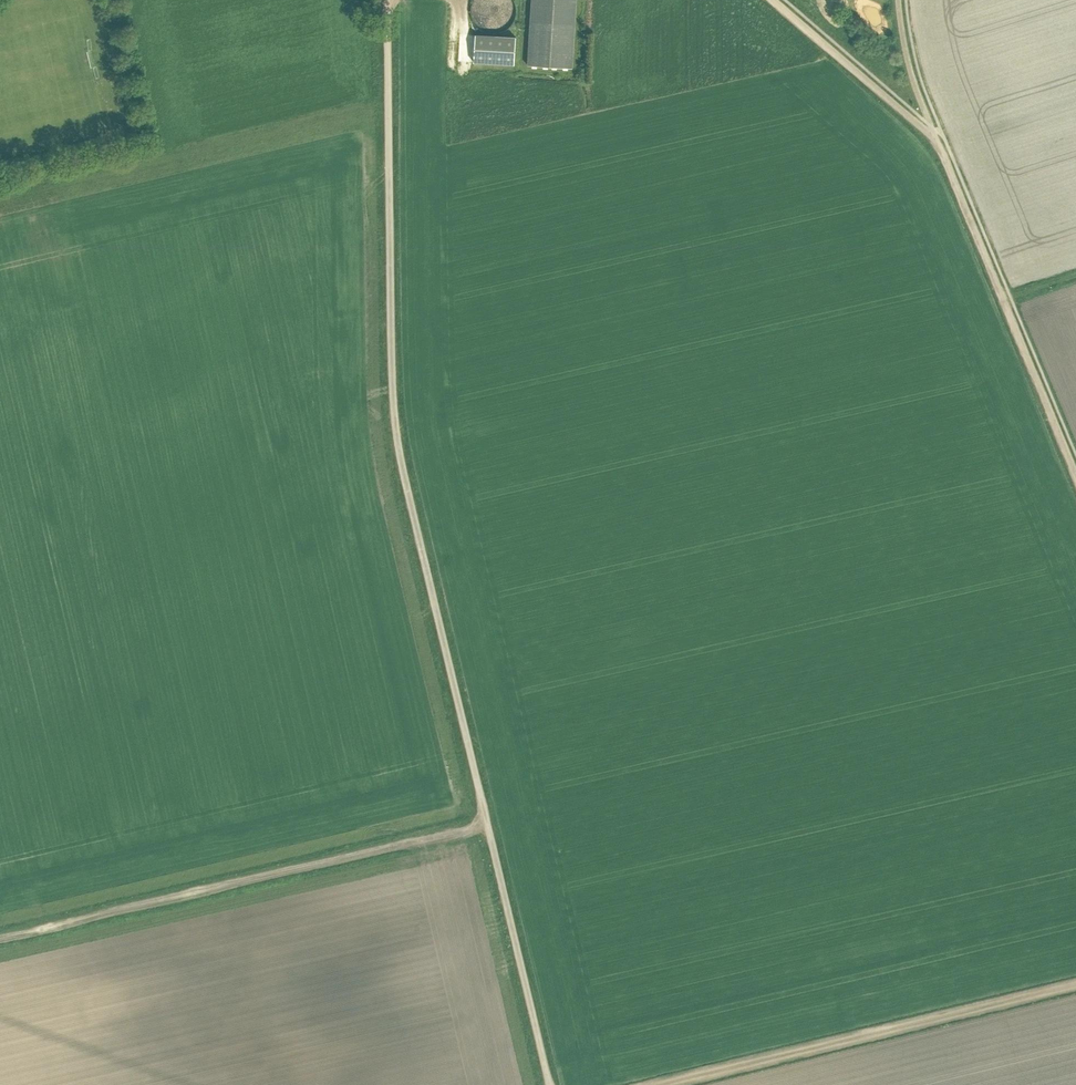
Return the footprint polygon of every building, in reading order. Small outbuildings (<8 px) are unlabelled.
[(528,65),(572,68),(576,0),(532,0),(528,65)] [(514,64),(516,37),(475,35),(474,62),(514,64)]
